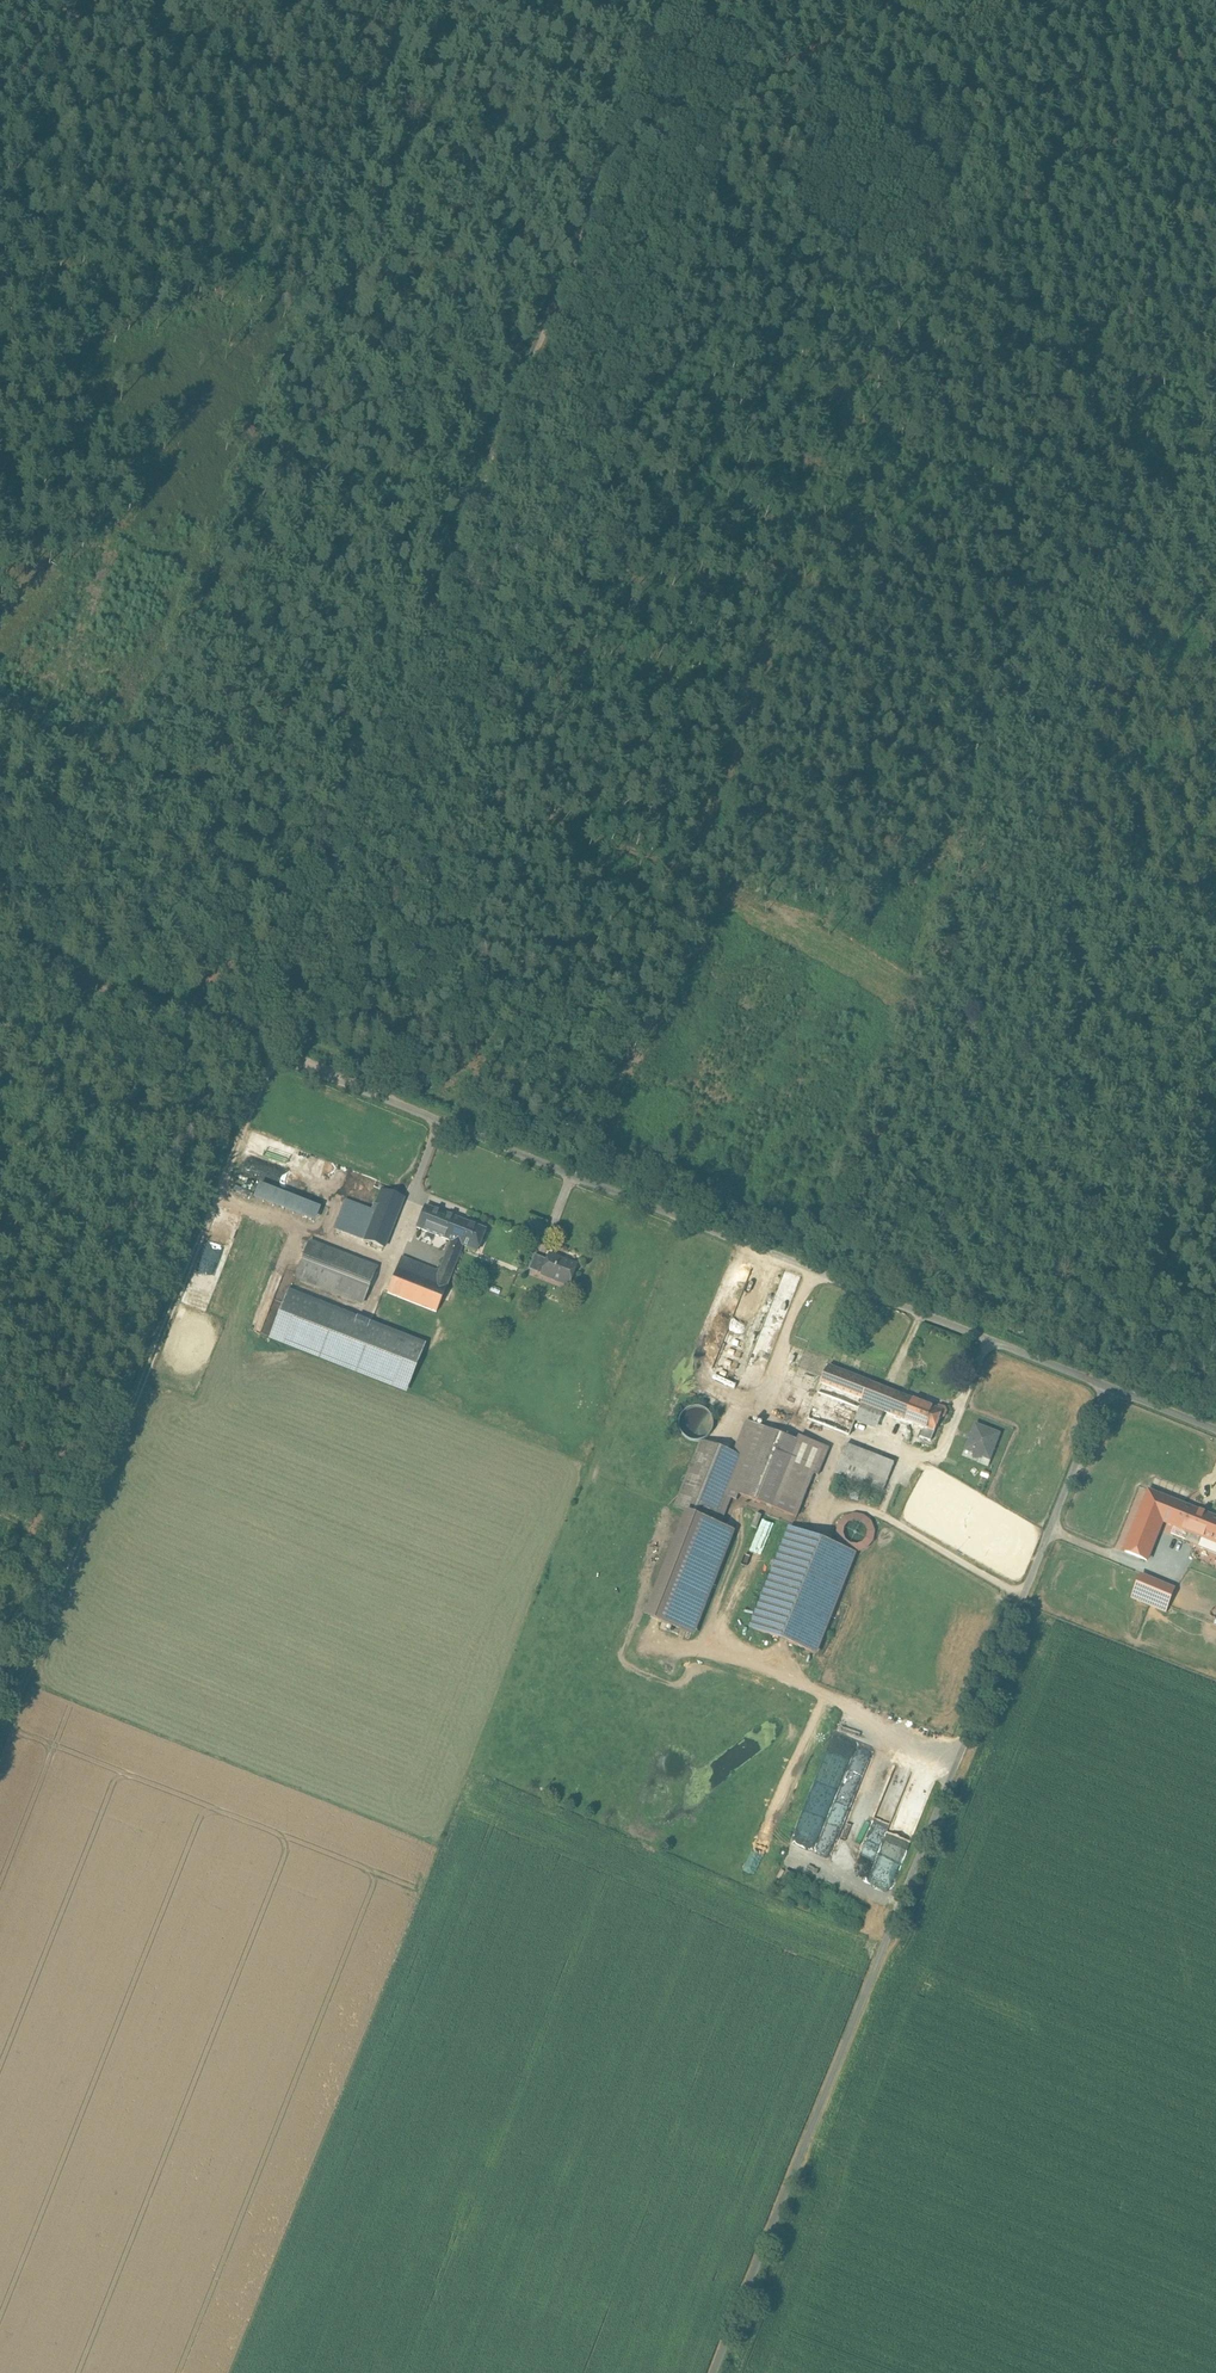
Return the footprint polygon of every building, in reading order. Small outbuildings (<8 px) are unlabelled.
[(263,1183),(257,1199),(319,1221),(325,1205),(263,1183)] [(373,1212),(362,1240),(384,1249),(403,1200),(381,1191),(373,1212)] [(373,1212),(346,1201),(335,1229),(362,1240),(373,1212)] [(466,1224),(425,1208),(417,1229),(451,1242),(458,1244),(466,1224)] [(485,1231),(466,1224),(458,1244),(463,1246),(462,1246),(477,1252),(485,1231)] [(212,1288),(230,1243),(212,1235),(193,1281),(212,1288)] [(458,1244),(451,1242),(439,1273),(450,1277),(462,1246),(463,1246),(458,1244)] [(376,1269),(309,1243),(295,1278),(362,1305),(376,1269)] [(547,1261),(534,1256),(529,1270),(538,1274),(539,1270),(542,1271),(547,1261)] [(576,1267),(548,1256),(547,1261),(542,1271),(552,1275),(552,1276),(553,1280),(559,1282),(562,1281),(569,1284),(576,1267)] [(439,1273),(401,1258),(387,1294),(436,1313),(450,1277),(439,1273)] [(422,1347),(289,1294),(272,1338),(405,1391),(422,1347)] [(870,1383),(829,1366),(808,1420),(849,1436),(855,1422),(877,1430),(884,1412),(889,1414),(897,1394),(870,1383)] [(913,1400),(897,1394),(889,1414),(905,1421),(913,1400)] [(936,1409),(913,1400),(905,1421),(924,1428),(921,1437),(931,1441),(940,1418),(941,1419),(945,1417),(947,1412),(945,1408),(940,1406),(937,1408),(936,1409)] [(713,1430),(715,1423),(713,1417),(709,1411),(704,1407),(697,1406),(691,1408),(685,1411),(681,1417),(680,1424),(682,1430),(685,1436),(691,1439),(698,1441),(704,1439),(710,1435),(713,1430)] [(765,1428),(748,1421),(734,1455),(741,1458),(725,1496),(737,1501),(739,1495),(765,1428)] [(999,1432),(975,1423),(965,1449),(973,1452),(972,1452),(974,1455),(980,1458),(983,1456),(984,1453),(991,1456),(999,1432)] [(798,1441),(765,1428),(739,1495),(773,1508),(790,1464),(799,1442),(798,1441)] [(829,1449),(800,1438),(798,1441),(799,1442),(790,1464),(814,1474),(818,1476),(829,1449)] [(734,1455),(703,1442),(676,1508),(714,1524),(725,1496),(741,1458),(734,1455)] [(894,1464),(846,1445),(835,1472),(883,1491),(894,1464)] [(814,1474),(790,1464),(773,1508),(796,1518),(814,1474)] [(1185,1507),(1150,1493),(1126,1552),(1148,1560),(1164,1521),(1177,1527),(1185,1507)] [(1205,1515),(1185,1507),(1177,1527),(1197,1535),(1205,1515)] [(880,1543),(868,1510),(842,1519),(854,1552),(880,1543)] [(1205,1515),(1197,1535),(1215,1542),(1215,1519),(1205,1515)] [(765,1549),(775,1526),(758,1519),(749,1542),(765,1549)] [(854,1554),(792,1529),(753,1629),(815,1654),(854,1554)] [(1199,1565),(1195,1576),(1215,1584),(1215,1583),(1215,1572),(1199,1565)] [(1175,1589),(1142,1575),(1133,1597),(1167,1610),(1175,1589)] [(835,1803),(846,1772),(822,1764),(812,1795),(835,1803)] [(831,1827),(828,1838),(822,1835),(820,1839),(836,1845),(845,1820),(833,1816),(829,1827),(831,1827)]
